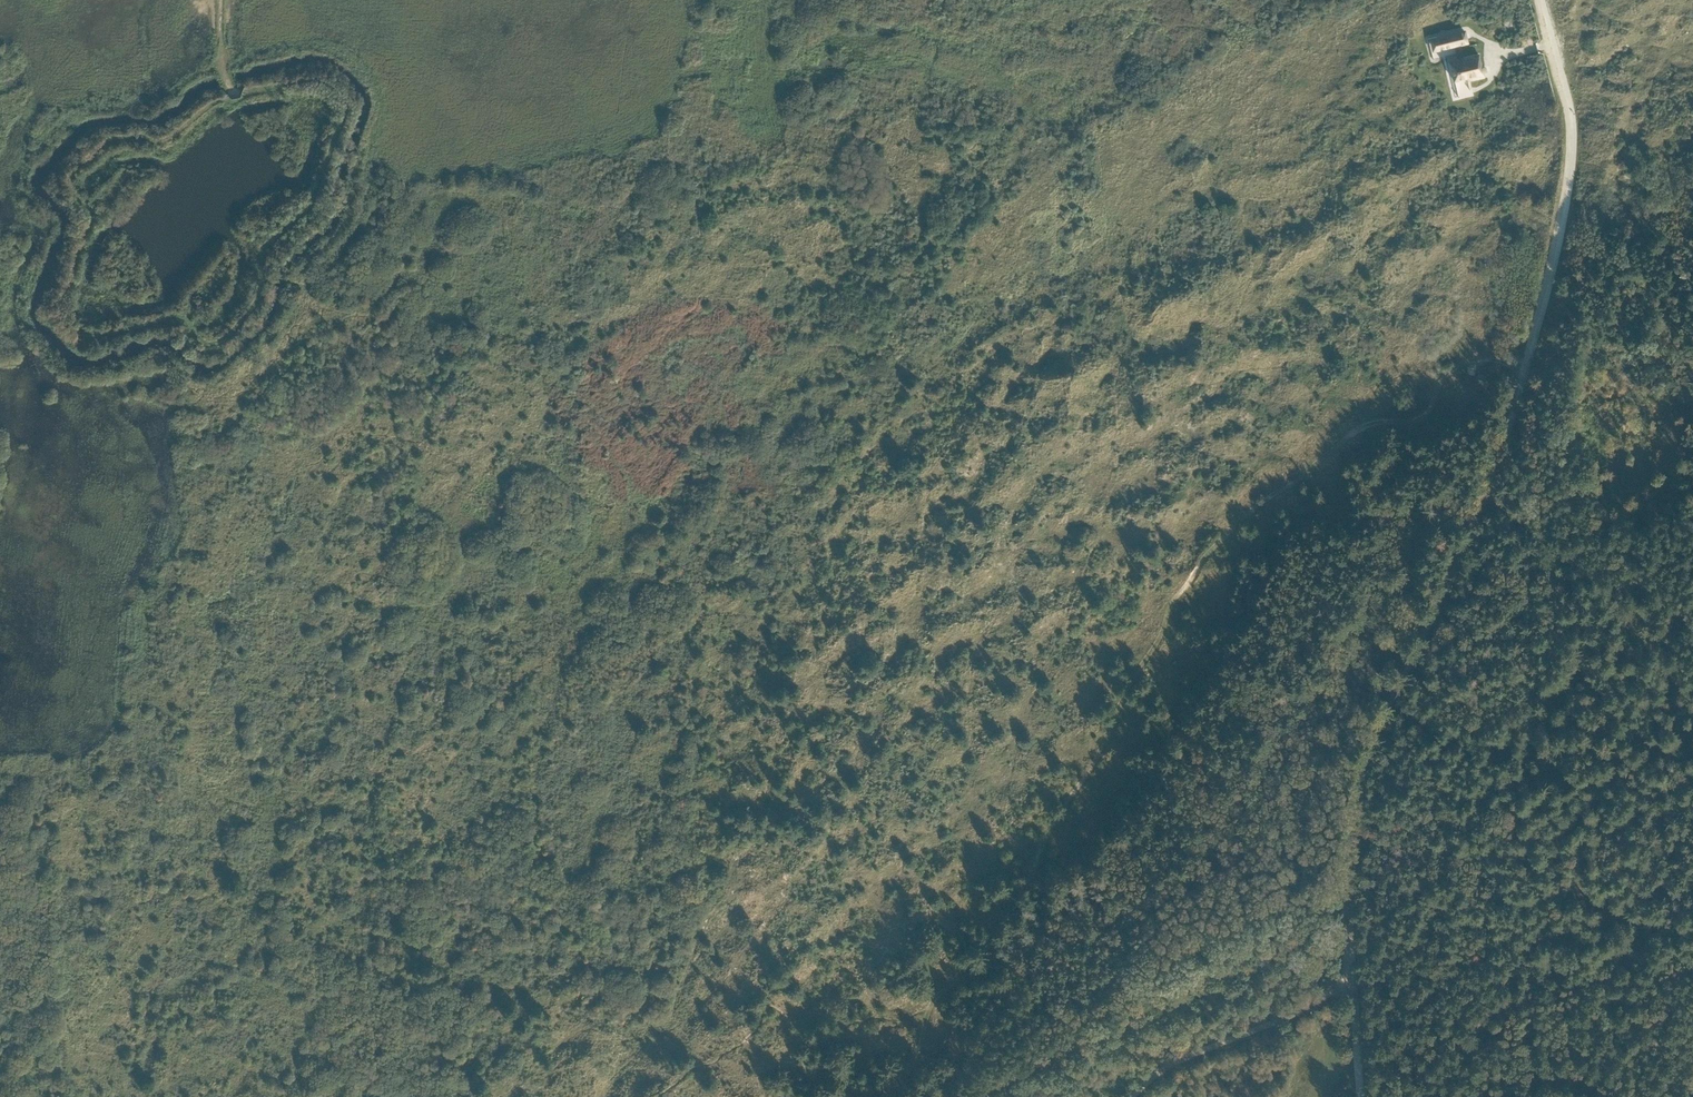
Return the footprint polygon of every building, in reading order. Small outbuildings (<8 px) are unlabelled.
[(1483,77),(1482,72),(1485,71),(1485,67),(1481,68),(1478,54),(1463,58),(1460,44),(1467,42),(1464,30),(1429,39),(1432,51),(1455,45),(1459,59),(1449,61),(1454,81),(1473,76),(1473,79),(1483,77)]
